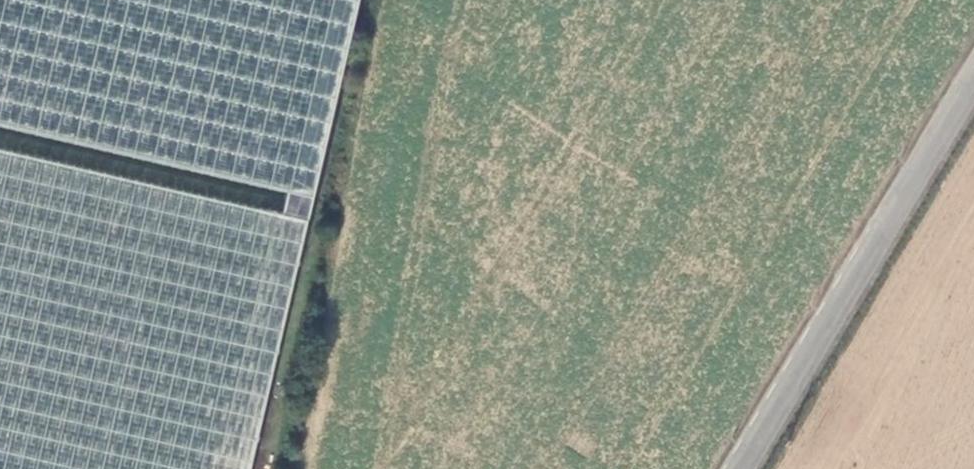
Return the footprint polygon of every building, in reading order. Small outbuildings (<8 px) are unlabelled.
[(299,194),(344,0),(0,0),(0,124),(299,194)] [(0,134),(0,468),(249,468),(311,205),(0,134)]
